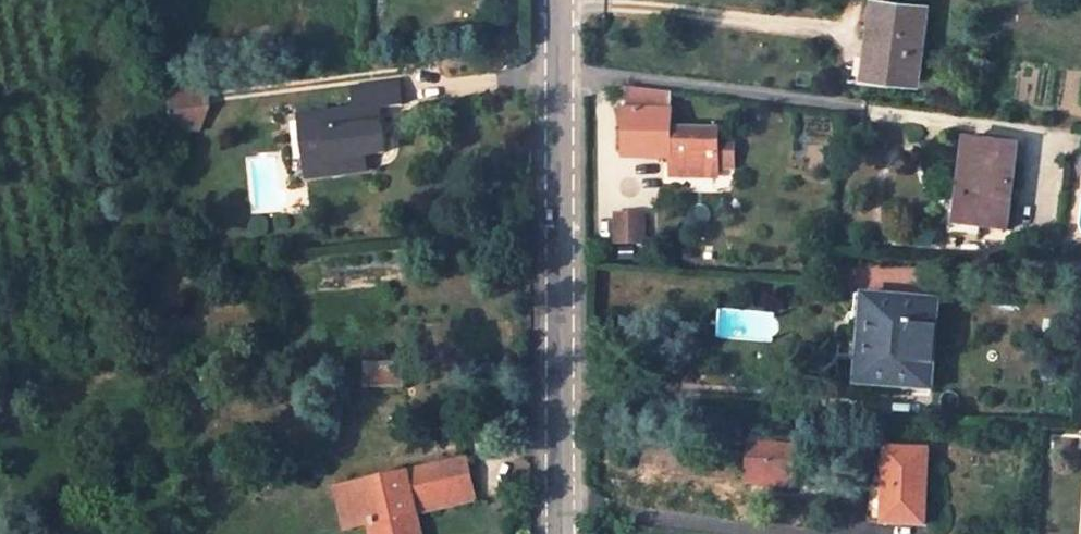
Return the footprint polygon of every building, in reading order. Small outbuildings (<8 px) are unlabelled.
[(917,3),(892,0),(863,0),(855,75),(908,80),(917,3)] [(309,162),(366,154),(388,151),(382,108),(405,105),(402,82),(355,87),(358,107),(303,114),(309,162)] [(672,93),(625,87),(626,156),(668,157),(667,175),(714,177),(716,127),(670,125),(672,93)] [(162,96),(159,121),(190,115),(201,113),(202,90),(162,96)] [(188,135),(190,115),(159,121),(156,150),(173,146),(173,138),(188,135)] [(1017,146),(1012,193),(1019,194),(1026,135),(994,131),(993,142),(1017,146)] [(1007,229),(1012,193),(1017,146),(993,142),(969,139),(958,223),(1007,229)] [(368,169),(366,154),(309,162),(310,176),(368,169)] [(645,215),(615,213),(613,243),(643,245),(645,215)] [(937,299),(853,295),(850,383),(932,388),(937,299)] [(400,365),(364,365),(365,386),(401,384),(400,365)] [(792,443),(750,443),(750,477),(792,476),(792,443)] [(928,452),(887,453),(887,529),(927,530),(928,452)] [(346,484),(355,528),(371,525),(373,533),(423,533),(419,512),(417,504),(476,492),(469,460),(346,484)] [(346,484),(338,486),(347,530),(355,528),(346,484)] [(417,504),(419,512),(478,500),(476,492),(417,504)]
